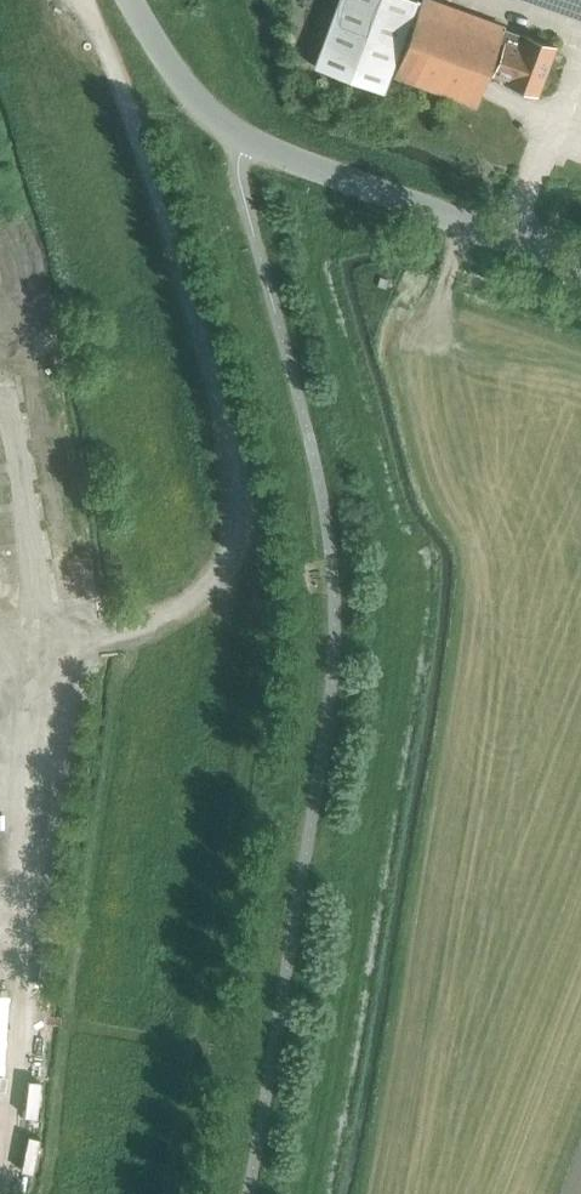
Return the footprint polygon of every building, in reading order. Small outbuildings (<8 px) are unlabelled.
[(415,0),(335,0),(312,65),(383,91),(415,0)] [(537,95),(555,44),(525,33),(524,34),(505,27),(506,27),(431,0),(420,0),(394,74),(476,104),(488,69),(492,71),(491,73),(501,77),(502,75),(508,77),(506,84),(537,95)] [(580,17),(580,0),(534,0),(580,17)]
